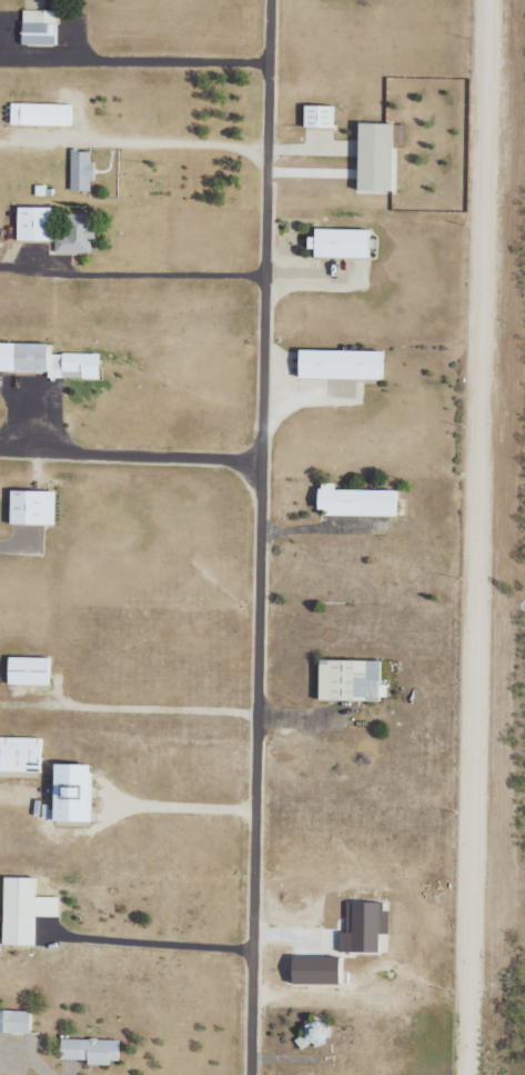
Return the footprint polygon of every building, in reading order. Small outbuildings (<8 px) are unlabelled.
[(21,44),(55,45),(56,11),(22,10),(21,44)] [(10,125),(70,126),(71,104),(10,103),(10,125)] [(303,127),(333,128),(333,106),(304,105),(303,127)] [(392,124),(358,123),(357,190),(391,191),(392,124)] [(91,191),(92,151),(70,151),(69,191),(91,191)] [(16,241),(54,241),(54,253),(92,253),(93,215),(67,214),(66,229),(51,228),(52,208),(17,207),(16,241)] [(314,257),(367,258),(368,229),(314,229),(314,237),(308,236),(307,249),(314,249),(314,257)] [(47,378),(99,378),(99,353),(47,353),(47,344),(0,344),(0,372),(47,372),(47,378)] [(302,349),(386,354),(385,378),(301,374),(302,349)] [(396,516),(396,491),(334,490),(334,484),(318,484),(318,515),(396,516)] [(53,492),(10,491),(9,524),(53,525),(53,492)] [(49,658),(7,657),(7,684),(49,685),(49,658)] [(385,702),(386,686),(380,686),(380,661),(319,660),(318,701),(385,702)] [(40,772),(41,739),(0,738),(0,772),(40,772)] [(53,822),(89,823),(90,766),(54,765),(53,822)] [(4,877),(3,945),(36,945),(37,915),(59,916),(59,897),(38,897),(38,878),(4,877)] [(346,932),(339,932),(339,951),(379,952),(379,934),(387,934),(388,911),(378,911),(379,902),(346,902),(346,932)] [(338,984),(339,957),(292,955),(292,983),(338,984)] [(29,1033),(30,1011),(0,1010),(0,1032),(29,1033)] [(118,1061),(119,1040),(60,1038),(60,1059),(87,1060),(87,1065),(110,1065),(110,1060),(118,1061)]
